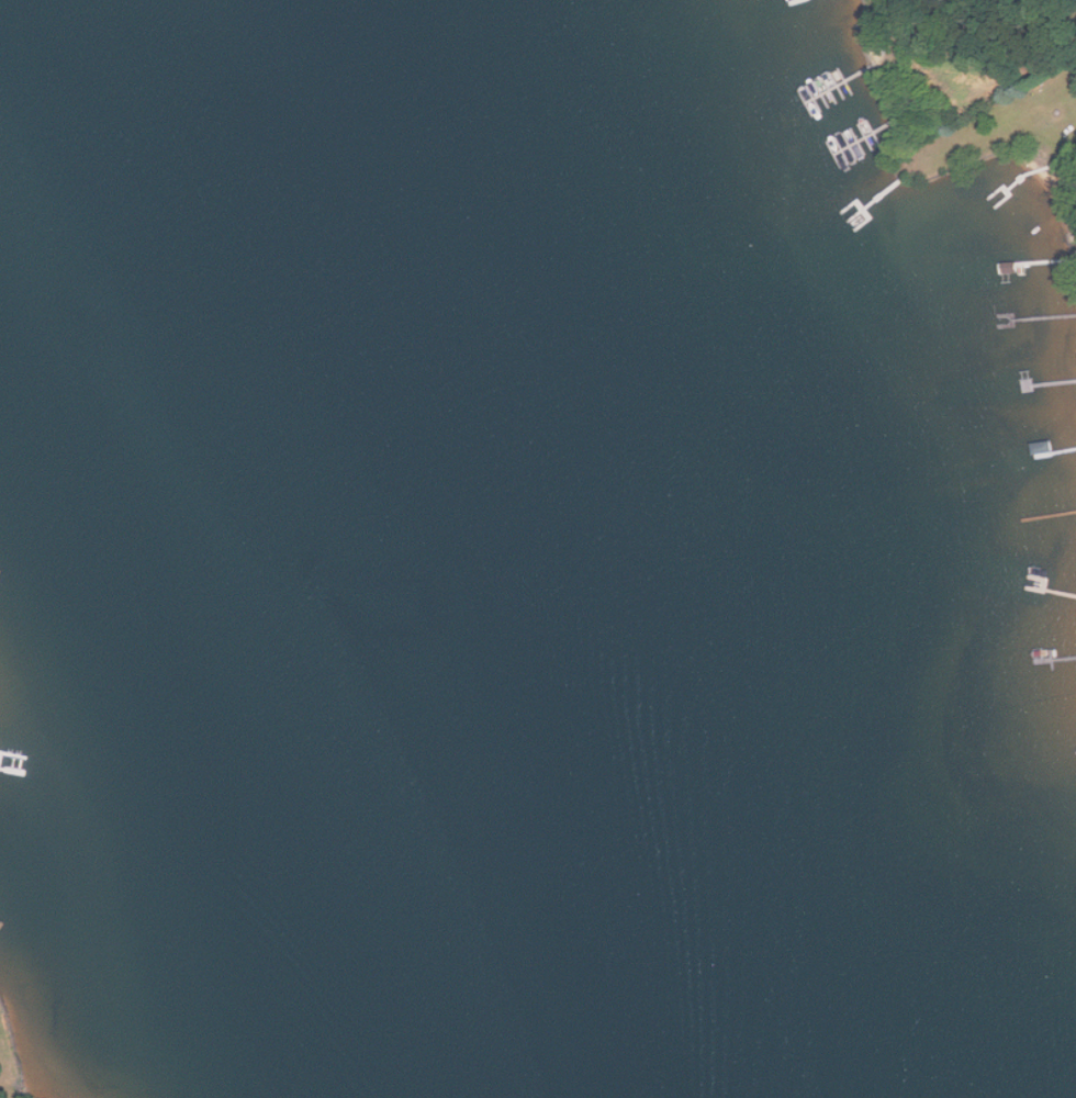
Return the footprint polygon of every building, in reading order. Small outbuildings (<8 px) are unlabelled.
[(1038,445),(1054,442),(1055,450),(1039,452),(1038,445)]
